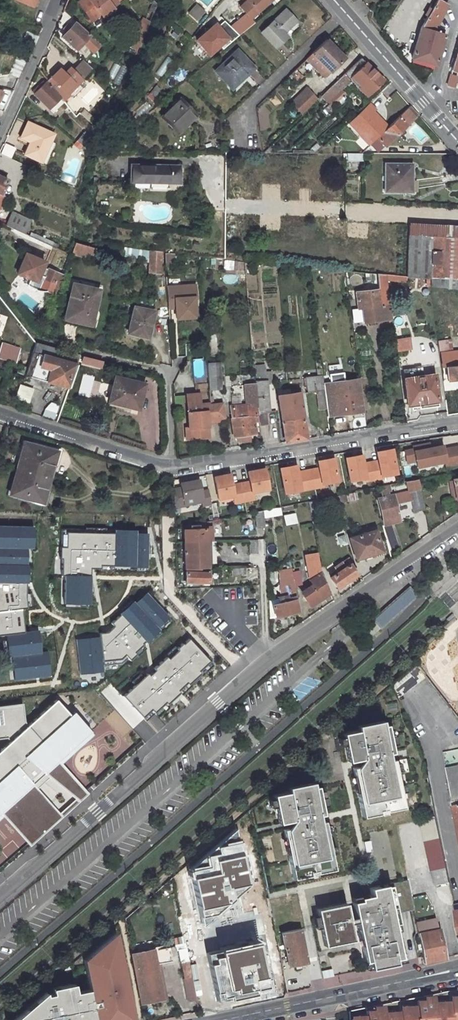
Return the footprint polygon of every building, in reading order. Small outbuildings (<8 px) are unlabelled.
[(12,1),(31,9),(35,0),(12,0),(12,1)] [(76,4),(80,11),(91,3),(90,0),(82,0),(76,4)] [(80,11),(90,25),(102,17),(104,21),(114,15),(112,11),(121,6),(119,4),(116,0),(96,0),(93,2),(91,3),(80,11)] [(263,10),(275,0),(251,0),(241,9),(251,21),(261,12),(263,15),(266,13),(263,10)] [(432,31),(446,4),(439,0),(434,0),(419,26),(409,57),(436,65),(444,35),(443,34),(444,29),(438,28),(436,33),(432,31)] [(187,13),(197,21),(206,12),(196,3),(187,13)] [(227,4),(215,13),(221,19),(232,10),(227,4)] [(287,11),(263,34),(277,49),(289,38),(285,34),(297,22),(287,11)] [(210,58),(231,38),(215,22),(194,41),(210,58)] [(96,54),(102,46),(77,25),(73,30),(69,27),(65,32),(68,34),(64,40),(78,52),(85,45),(96,54)] [(143,39),(134,36),(130,46),(138,50),(143,39)] [(328,41),(307,61),(310,64),(317,58),(330,72),(344,59),(328,41)] [(452,66),(450,66),(449,69),(457,72),(457,46),(452,66)] [(243,55),(220,75),(234,91),(245,81),(247,84),(259,73),(243,55)] [(363,58),(345,75),(350,80),(353,77),(370,94),(384,81),(363,58)] [(72,72),(81,83),(94,72),(83,62),(72,72)] [(61,72),(47,84),(59,101),(62,106),(70,99),(68,97),(82,84),(81,83),(72,72),(71,72),(66,77),(61,72)] [(457,88),(457,75),(449,74),(447,87),(457,88)] [(345,75),(320,95),(329,106),(346,93),(342,88),(350,82),(345,75)] [(39,88),(32,95),(48,112),(59,101),(47,84),(41,91),(39,88)] [(151,103),(162,95),(155,86),(144,94),(151,103)] [(304,115),(319,101),(307,89),(292,104),(304,115)] [(183,100),(149,128),(162,144),(187,122),(190,125),(198,118),(183,100)] [(374,111),(368,105),(348,125),(369,147),(378,138),(386,131),(378,123),(379,122),(372,114),(374,111)] [(84,109),(80,114),(90,122),(94,117),(84,109)] [(386,131),(378,138),(387,146),(416,117),(408,109),(386,131)] [(48,112),(43,116),(52,125),(57,121),(48,112)] [(29,142),(24,154),(46,164),(56,143),(51,140),(53,135),(27,123),(20,138),(29,142)] [(88,128),(81,136),(86,140),(93,133),(88,128)] [(81,136),(73,145),(75,147),(91,162),(100,139),(93,133),(86,140),(81,136)] [(0,151),(0,154),(11,159),(16,147),(4,143),(0,151)] [(414,194),(413,181),(417,180),(416,165),(389,166),(389,194),(414,194)] [(126,183),(176,184),(176,168),(127,167),(126,183)] [(6,196),(3,195),(10,181),(0,176),(0,210),(6,196)] [(14,213),(7,226),(26,236),(33,222),(14,213)] [(428,287),(457,290),(457,229),(407,227),(405,278),(428,281),(428,287)] [(33,236),(32,239),(57,251),(58,248),(33,236)] [(72,244),(69,255),(91,262),(94,251),(72,244)] [(122,252),(121,259),(149,262),(148,275),(160,277),(162,255),(122,252)] [(42,263),(23,254),(14,273),(26,279),(23,286),(25,289),(27,291),(28,291),(30,293),(33,294),(36,295),(40,295),(43,294),(53,297),(61,277),(47,271),(44,277),(37,274),(40,268),(42,263)] [(174,267),(173,255),(165,254),(166,266),(174,267)] [(47,271),(40,268),(37,274),(44,277),(47,271)] [(379,291),(355,294),(357,310),(362,310),(364,320),(391,316),(386,276),(377,276),(379,291)] [(72,283),(66,314),(79,317),(78,322),(90,324),(99,289),(72,283)] [(167,285),(169,320),(198,319),(196,284),(167,285)] [(134,308),(129,325),(135,327),(132,335),(146,339),(154,314),(134,308)] [(129,325),(126,334),(132,335),(135,327),(129,325)] [(409,339),(394,340),(396,353),(410,351),(409,339)] [(449,340),(436,342),(437,352),(450,350),(449,340)] [(0,355),(0,359),(8,362),(16,364),(20,351),(4,345),(0,355)] [(37,345),(34,354),(78,365),(81,356),(37,345)] [(439,355),(440,363),(444,363),(446,382),(457,381),(457,353),(439,355)] [(29,369),(26,377),(70,388),(78,365),(34,354),(29,369)] [(5,373),(8,362),(0,359),(0,371),(5,373)] [(255,365),(257,379),(269,378),(268,364),(255,365)] [(221,365),(207,366),(209,391),(222,390),(221,365)] [(21,366),(18,374),(26,377),(29,369),(21,366)] [(433,376),(403,380),(406,406),(417,405),(435,402),(436,402),(433,376)] [(320,379),(304,380),(305,395),(314,395),(316,412),(324,410),(321,386),(320,379)] [(115,382),(108,406),(136,415),(144,390),(115,382)] [(267,382),(254,383),(258,424),(258,427),(267,426),(265,413),(270,413),(267,382)] [(351,393),(340,395),(340,400),(333,401),(331,385),(321,386),(324,410),(325,417),(361,413),(358,389),(350,390),(351,393)] [(297,393),(277,396),(285,443),(305,439),(297,393)] [(226,404),(210,406),(201,407),(200,396),(187,397),(190,430),(190,441),(209,439),(208,423),(229,421),(226,404)] [(42,419),(54,423),(59,407),(53,404),(45,412),(42,419)] [(256,404),(228,406),(233,437),(256,434),(255,425),(258,424),(256,404)] [(405,452),(408,463),(417,461),(418,468),(446,462),(447,467),(457,464),(457,448),(443,450),(442,447),(431,449),(429,444),(413,448),(414,450),(405,452)] [(22,446),(5,495),(36,506),(53,457),(22,446)] [(361,455),(345,458),(350,481),(365,478),(366,481),(382,478),(381,476),(397,473),(391,449),(376,452),(378,460),(362,464),(361,455)] [(295,469),(279,472),(285,496),(299,494),(300,495),(322,490),(322,487),(337,485),(332,462),(317,465),(318,472),(297,476),(295,469)] [(248,484),(240,486),(243,503),(252,501),(250,494),(267,492),(263,470),(246,473),(248,484)] [(449,475),(454,500),(457,499),(457,473),(449,475)] [(243,503),(240,486),(230,487),(228,476),(212,479),(216,501),(232,498),(233,505),(243,503)] [(210,505),(207,490),(199,492),(198,481),(179,484),(180,488),(172,489),(173,508),(183,506),(183,505),(201,502),(202,506),(210,505)] [(419,488),(377,499),(382,520),(399,516),(396,503),(411,499),(414,512),(424,509),(419,488)] [(344,496),(332,498),(335,505),(346,503),(344,496)] [(317,501),(305,504),(310,526),(322,524),(317,501)] [(264,512),(255,514),(255,530),(265,530),(264,512)] [(296,512),(283,514),(285,526),(298,524),(296,512)] [(399,516),(382,520),(383,524),(399,520),(399,516)] [(34,529),(0,528),(0,637),(5,636),(8,658),(11,657),(14,681),(51,677),(48,653),(41,654),(39,632),(25,633),(22,611),(27,610),(25,600),(26,584),(28,584),(28,567),(26,567),(27,550),(34,550),(34,529)] [(365,556),(364,553),(381,548),(375,530),(349,538),(355,559),(365,556)] [(146,569),(146,535),(135,535),(135,532),(114,532),(114,536),(79,535),(79,531),(66,531),(65,549),(60,549),(60,561),(62,561),(61,577),(65,578),(64,605),(89,606),(90,571),(100,571),(100,568),(113,568),(113,563),(127,563),(127,566),(134,566),(133,569),(146,569)] [(207,531),(183,532),(184,544),(207,542),(207,531)] [(258,540),(250,541),(250,553),(259,553),(258,540)] [(207,542),(184,544),(184,566),(208,565),(207,542)] [(308,593),(303,596),(309,606),(320,599),(321,601),(326,598),(325,596),(329,593),(324,581),(320,572),(316,553),(303,556),(309,581),(311,586),(306,589),(308,593)] [(337,573),(329,578),(336,588),(356,574),(349,564),(343,568),(339,563),(333,567),(337,573)] [(245,567),(231,567),(231,575),(246,574),(245,567)] [(207,570),(185,571),(185,584),(207,585),(207,570)] [(297,572),(291,573),(293,582),(294,587),(300,586),(297,572)] [(276,587),(267,588),(268,598),(278,597),(276,587)] [(168,619),(144,594),(133,605),(131,603),(118,615),(119,616),(110,625),(113,628),(106,634),(98,635),(99,639),(76,642),(79,675),(103,672),(102,667),(120,665),(126,659),(129,662),(135,656),(133,654),(142,647),(141,645),(144,643),(145,644),(158,632),(156,630),(168,619)] [(279,603),(272,604),(274,616),(284,614),(288,614),(298,612),(296,598),(286,599),(285,596),(278,597),(279,603)] [(374,617),(380,625),(399,611),(393,603),(374,617)] [(209,663),(187,640),(181,646),(180,645),(175,650),(177,652),(167,661),(165,658),(153,670),(154,672),(149,677),(147,675),(122,697),(144,722),(153,715),(155,716),(178,695),(177,692),(185,684),(187,686),(199,676),(197,674),(209,663)] [(0,707),(0,739),(7,738),(9,742),(0,751),(0,820),(3,817),(31,848),(42,835),(63,817),(37,788),(50,777),(81,802),(89,795),(63,764),(94,736),(74,713),(70,717),(56,701),(0,707)] [(387,724),(342,733),(348,760),(363,758),(364,766),(352,768),(353,776),(358,775),(361,792),(357,792),(362,816),(379,812),(378,809),(384,808),(385,811),(403,807),(393,759),(381,762),(379,754),(391,752),(387,724)] [(453,806),(457,831),(457,765),(445,768),(453,806)] [(322,814),(316,785),(272,794),(279,822),(293,820),(294,826),(283,829),(284,836),(288,836),(291,852),(288,853),(293,878),(309,875),(308,871),(314,870),(315,873),(333,869),(323,821),(310,823),(310,816),(322,814)] [(436,816),(420,819),(430,870),(433,870),(436,885),(449,882),(436,816)] [(254,886),(240,830),(190,873),(203,929),(254,886)] [(366,853),(372,851),(370,841),(364,842),(366,853)] [(360,900),(352,902),(363,960),(368,959),(370,968),(394,963),(394,958),(399,957),(392,923),(397,922),(389,885),(385,886),(385,885),(369,888),(371,895),(359,897),(360,900)] [(259,920),(272,917),(268,897),(255,900),(259,920)] [(345,904),(316,909),(323,945),(352,939),(345,904)] [(433,911),(413,915),(417,934),(423,963),(443,959),(433,911)] [(264,929),(274,927),(272,919),(262,921),(264,929)] [(299,928),(279,931),(282,947),(284,947),(287,965),(305,961),(299,928)] [(113,932),(87,955),(90,971),(85,971),(89,988),(74,991),(73,983),(56,986),(58,992),(45,994),(45,992),(12,1019),(95,1019),(96,1019),(133,1019),(113,932)] [(262,940),(206,953),(218,1005),(273,992),(262,940)] [(167,946),(129,953),(139,1002),(162,997),(154,960),(159,959),(169,957),(167,946)] [(159,959),(154,960),(162,997),(167,996),(159,959)] [(188,1004),(197,1002),(188,961),(179,963),(188,1004)] [(333,969),(322,970),(323,978),(334,977),(333,969)] [(431,997),(411,1001),(412,1019),(457,1019),(457,992),(431,997)] [(411,1001),(399,1004),(368,1010),(360,1012),(360,1019),(412,1019),(411,1001)] [(347,1014),(348,1019),(360,1019),(360,1012),(347,1014)]
